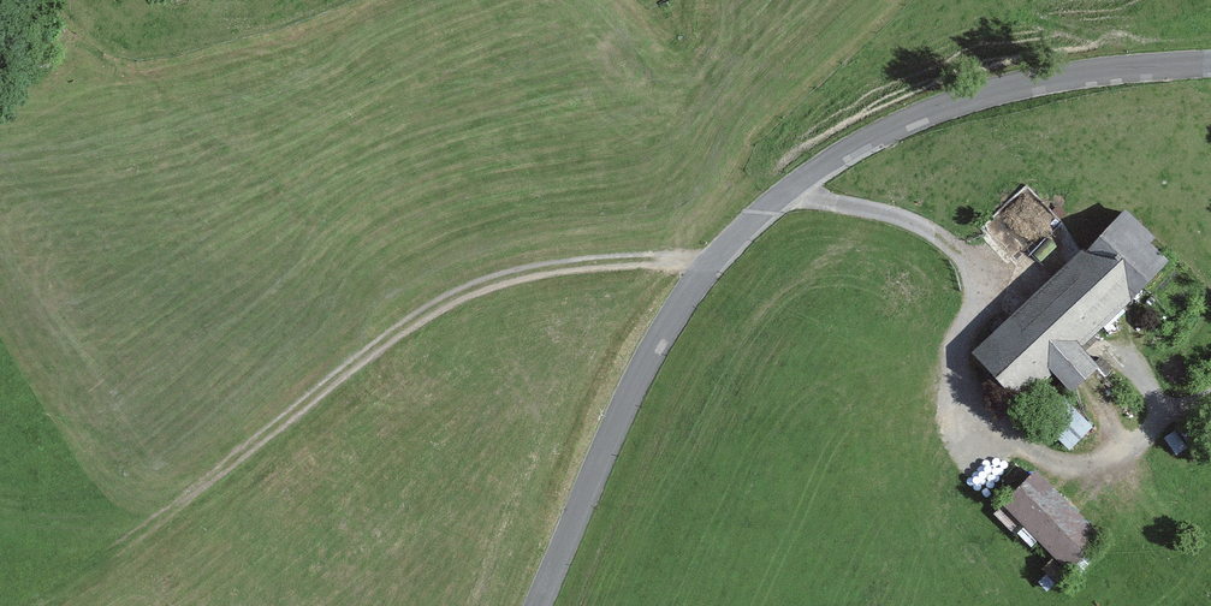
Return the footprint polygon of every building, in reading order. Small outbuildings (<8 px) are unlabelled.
[(1132,217),(973,361),(1023,415),(1065,378),(1083,398),(1110,373),(1090,352),(1180,270),(1132,217)] [(1100,541),(1034,479),(1005,511),(1070,572),(1100,541)]
